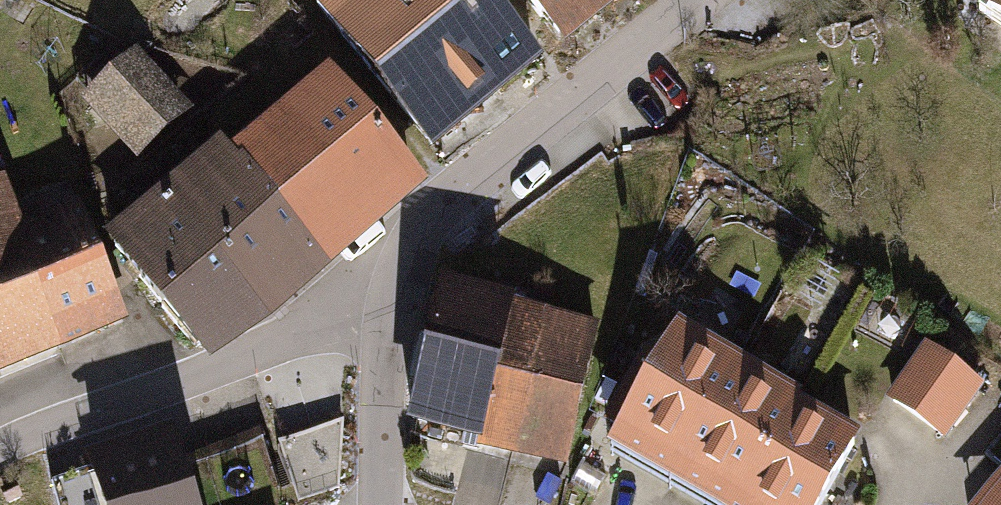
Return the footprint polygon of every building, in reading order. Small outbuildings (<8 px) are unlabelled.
[(434,149),(501,94),(501,93),(538,62),(487,0),(310,0),(434,149)] [(562,39),(602,6),(603,8),(612,0),(530,0),(562,39)] [(970,8),(1000,28),(1000,0),(975,0),(970,8)] [(194,119),(138,58),(82,109),(137,170),(194,119)] [(236,161),(329,273),(430,189),(337,77),(236,161)] [(217,366),(329,273),(236,161),(225,149),(113,241),(217,366)] [(128,336),(85,227),(27,250),(0,181),(0,386),(128,336)] [(418,446),(565,479),(595,342),(448,310),(418,446)] [(792,412),(796,404),(675,341),(608,470),(676,504),(823,504),(855,445),(792,412)] [(983,390),(930,356),(891,416),(944,450),(983,390)] [(85,465),(99,504),(195,504),(172,436),(85,465)] [(991,504),(1000,504),(1000,494),(991,504)]
